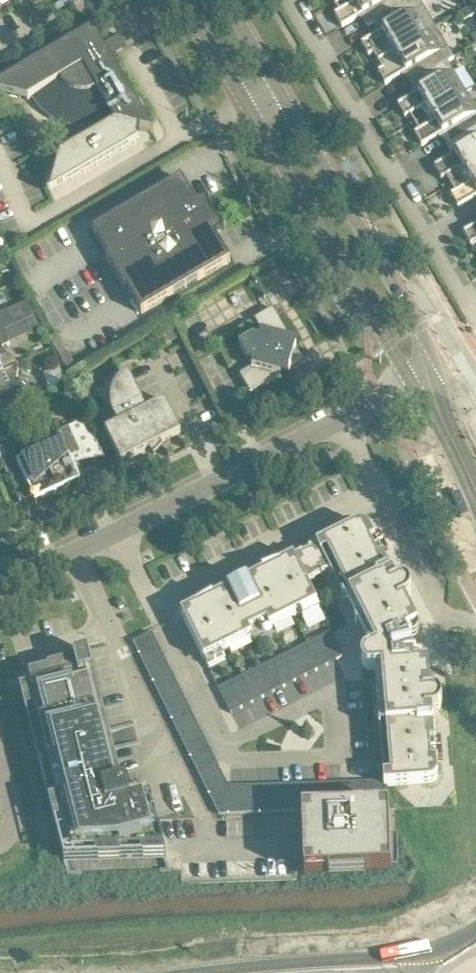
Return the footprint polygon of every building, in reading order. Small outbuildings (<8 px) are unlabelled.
[(347,24),(363,15),(369,26),(376,22),(375,21),(403,4),(401,0),(350,0),(352,4),(335,14),(343,27),(347,24)] [(369,56),(374,54),(378,61),(436,27),(420,0),(409,0),(403,4),(375,21),(376,22),(382,32),(362,43),(369,56)] [(406,73),(412,83),(454,58),(436,27),(378,61),(383,69),(378,72),(386,84),(406,73)] [(94,30),(6,82),(0,85),(0,93),(29,101),(37,96),(39,100),(45,107),(53,114),(61,118),(70,121),(80,123),(84,123),(84,142),(61,155),(50,193),(140,141),(138,139),(141,129),(154,133),(94,30)] [(414,123),(427,116),(466,93),(448,63),(455,59),(454,58),(412,83),(418,93),(398,105),(406,118),(410,115),(414,123)] [(422,146),(442,134),(448,145),(475,128),(475,110),(466,93),(427,116),(431,123),(415,133),(422,146)] [(442,179),(459,169),(463,177),(475,170),(475,128),(448,145),(454,155),(434,166),(442,179)] [(459,208),(475,197),(475,170),(463,177),(468,185),(451,195),(459,208)] [(125,289),(127,288),(142,314),(231,261),(216,236),(223,227),(220,224),(217,221),(215,218),(213,215),(212,212),(211,209),(209,206),(209,204),(209,202),(196,203),(182,179),(93,231),(108,257),(107,258),(116,273),(125,289)] [(471,245),(475,242),(475,225),(464,232),(471,245)] [(0,314),(0,324),(3,330),(11,326),(15,324),(34,316),(28,302),(0,314)] [(255,319),(262,332),(239,345),(252,368),(240,375),(251,393),(281,375),(288,377),(298,341),(291,340),(273,308),(272,309),(255,319)] [(0,331),(0,372),(18,364),(18,363),(4,353),(2,347),(9,344),(3,330),(0,331)] [(2,412),(20,404),(26,401),(17,380),(18,364),(0,372),(0,409),(2,412)] [(112,412),(114,416),(118,424),(105,431),(121,462),(148,449),(154,455),(163,445),(162,442),(181,432),(165,401),(147,410),(129,373),(126,375),(123,377),(120,379),(118,381),(116,384),(115,386),(114,389),(112,392),(111,396),(111,400),(111,404),(111,409),(112,412)] [(62,444),(41,454),(56,488),(59,493),(68,489),(77,478),(78,476),(70,458),(83,452),(74,434),(71,426),(57,433),(62,444)] [(4,462),(4,464),(4,467),(8,476),(20,503),(33,497),(40,494),(43,500),(59,493),(56,488),(41,454),(36,456),(29,459),(28,458),(27,456),(26,455),(24,454),(22,453),(19,453),(17,453),(15,454),(12,455),(9,456),(7,458),(6,459),(4,462)] [(317,547),(295,558),(294,557),(270,569),(273,575),(251,586),(248,580),(244,582),(243,581),(231,587),(232,588),(228,590),(231,596),(209,607),(206,601),(181,614),(208,666),(321,610),(308,584),(330,573),(369,650),(366,652),(365,653),(364,654),(362,656),(362,657),(362,659),(362,660),(362,662),(362,664),(363,666),(364,667),(365,668),(367,669),(368,669),(370,670),(371,670),(374,670),(384,781),(385,786),(431,782),(432,782),(434,781),(435,780),(436,779),(437,778),(438,777),(438,776),(438,775),(438,773),(437,762),(438,762),(436,741),(435,741),(433,712),(435,712),(437,711),(438,710),(440,709),(441,707),(442,705),(443,703),(443,701),(443,700),(442,699),(442,698),(441,697),(440,696),(439,694),(437,693),(435,693),(433,692),(431,693),(429,663),(428,661),(427,660),(427,659),(426,658),(424,656),(423,656),(420,656),(414,656),(410,641),(415,638),(416,637),(417,637),(418,635),(419,635),(419,634),(419,632),(419,630),(419,629),(419,627),(405,601),(407,600),(408,600),(409,598),(410,597),(410,596),(411,595),(411,593),(411,592),(411,591),(411,589),(411,588),(410,586),(408,585),(407,584),(406,583),(404,582),(403,582),(401,582),(399,582),(397,583),(384,557),(375,538),(374,539),(370,529),(369,528),(368,527),(366,526),(365,525),(364,525),(362,524),(360,524),(359,525),(357,525),(317,546),(317,547)] [(219,688),(232,713),(340,659),(341,658),(342,657),(342,656),(342,655),(342,654),(342,653),(331,632),(219,688)] [(123,786),(109,729),(92,664),(89,651),(73,655),(75,660),(49,666),(49,668),(30,673),(29,671),(28,671),(31,683),(19,686),(20,688),(65,863),(167,859),(152,798),(132,803),(127,784),(123,786)] [(28,671),(16,674),(19,686),(31,683),(28,671)] [(217,762),(199,771),(220,815),(386,809),(385,786),(384,781),(229,786),(217,762)] [(308,858),(387,855),(386,809),(306,812),(308,858)]
